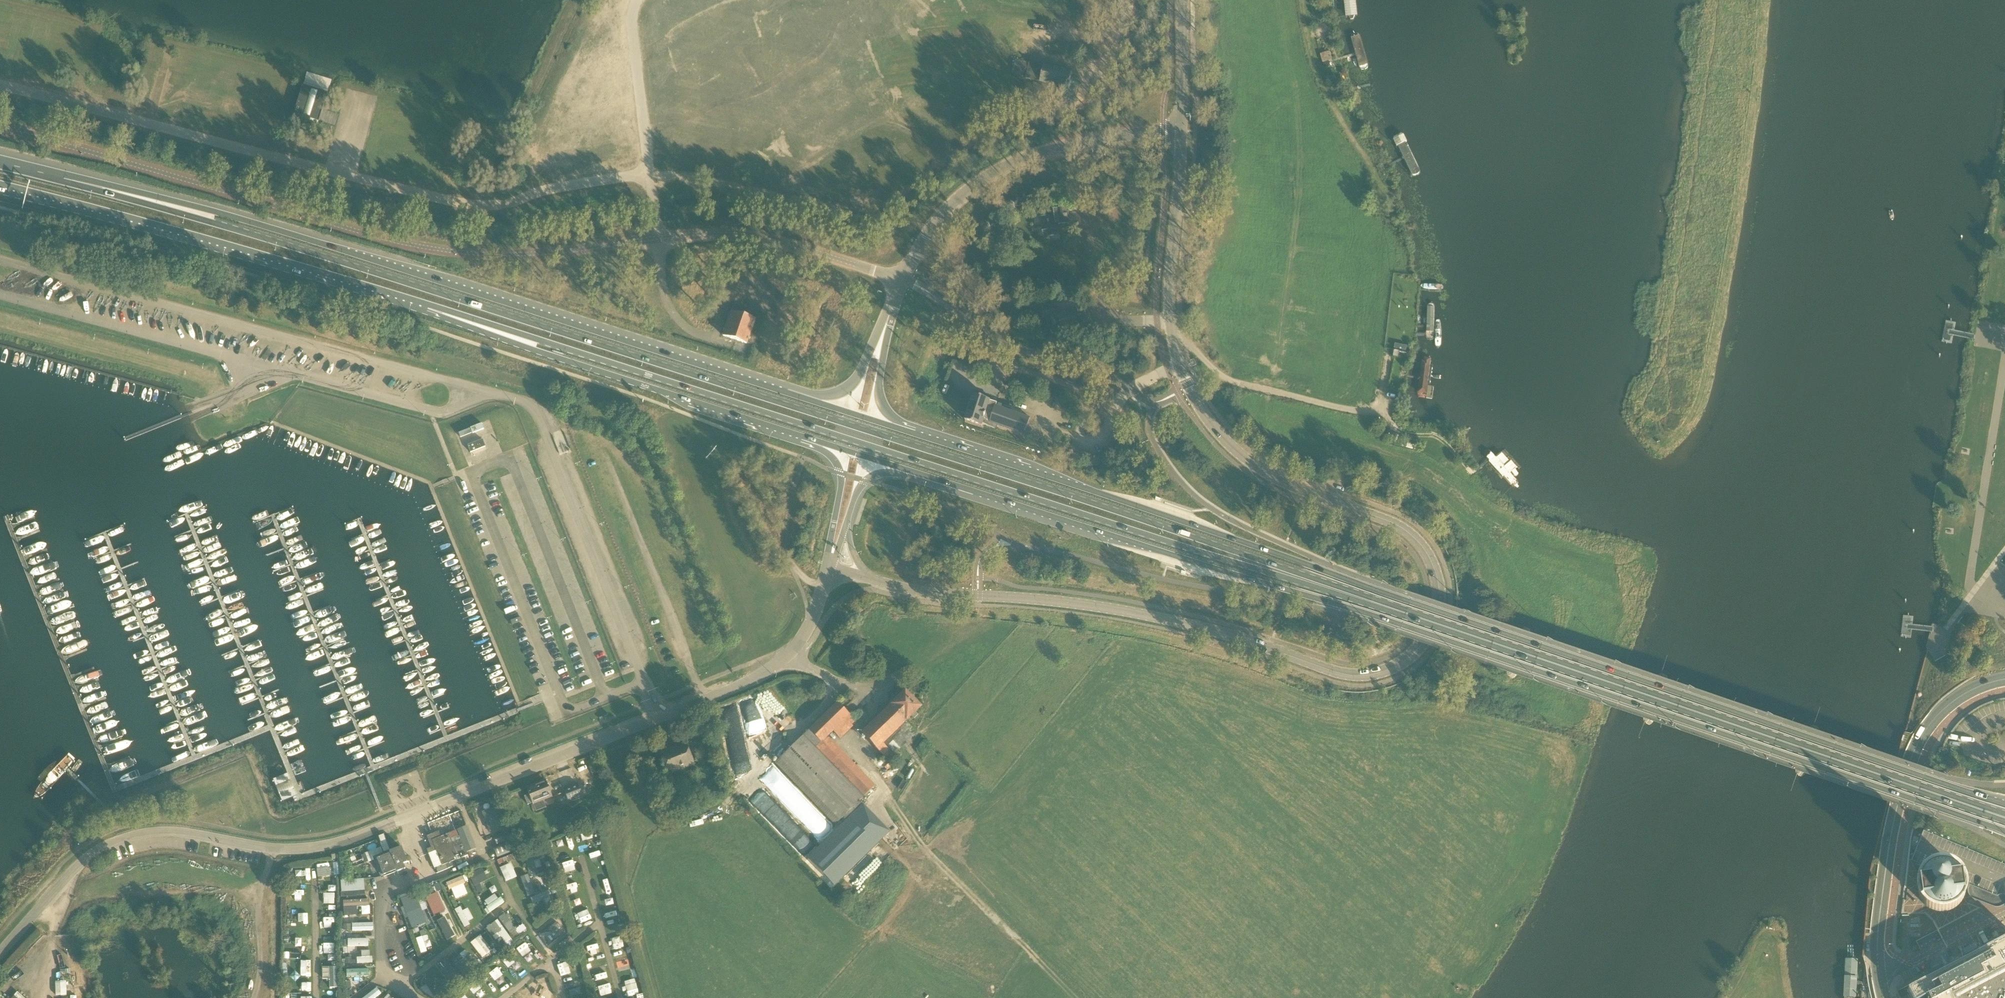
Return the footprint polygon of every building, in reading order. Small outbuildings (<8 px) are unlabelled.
[(1344,19),(1356,17),(1353,0),(1341,0),(1344,19)] [(1352,33),(1348,37),(1359,74),(1369,71),(1358,34),(1352,33)] [(1030,62),(1030,63),(1016,60),(1013,73),(1026,76),(1026,78),(1068,88),(1072,72),(1030,62)] [(1419,174),(1402,134),(1390,138),(1408,179),(1419,174)] [(1038,237),(1044,236),(1059,234),(1058,224),(1070,223),(1067,207),(1051,209),(1053,224),(1041,226),(1041,227),(1036,227),(1038,237)] [(1431,304),(1427,306),(1426,340),(1430,342),(1434,340),(1435,306),(1431,304)] [(755,346),(765,317),(756,314),(754,320),(731,312),(723,336),(747,343),(755,346)] [(1431,359),(1420,358),(1414,399),(1425,400),(1431,359)] [(1074,383),(1076,377),(1070,375),(1068,381),(1074,383)] [(996,406),(996,407),(990,404),(991,401),(974,395),(965,420),(982,426),(985,418),(991,420),(991,423),(1025,434),(1030,418),(996,406)] [(471,427),(473,432),(484,428),(482,423),(471,427)] [(459,432),(461,437),(471,433),(470,428),(459,432)] [(476,440),(473,441),(472,442),(475,448),(476,449),(479,447),(479,446),(481,445),(479,440),(477,441),(476,440)] [(1518,484),(1490,454),(1484,459),(1512,489),(1518,490),(1518,484)] [(861,733),(887,760),(880,767),(886,772),(895,763),(891,758),(894,755),(918,732),(907,721),(915,713),(917,716),(920,713),(918,710),(921,707),(905,690),(861,733)] [(833,731),(840,738),(856,723),(849,716),(850,715),(837,702),(775,763),(835,824),(875,785),(835,744),(828,737),(833,731)] [(677,747),(671,749),(660,754),(668,774),(694,764),(687,746),(678,749),(677,747)] [(533,804),(552,797),(545,781),(527,788),(533,804)] [(577,783),(564,789),(569,802),(582,797),(577,783)] [(490,831),(504,826),(496,807),(483,812),(490,831)] [(453,812),(455,827),(463,826),(460,811),(453,812)] [(427,836),(432,847),(432,848),(436,846),(441,858),(440,858),(441,860),(442,860),(444,865),(468,855),(466,852),(476,848),(467,826),(458,830),(460,836),(458,836),(451,839),(449,834),(441,837),(439,831),(427,836)] [(494,837),(495,839),(497,844),(512,838),(509,831),(494,837)] [(1929,868),(1931,867),(1933,866),(1935,865),(1937,865),(1939,864),(1942,864),(1944,864),(1946,864),(1949,865),(1953,867),(1956,868),(1959,871),(1961,873),(1963,877),(1964,878),(1965,880),(1966,883),(1969,885),(1969,886),(1968,888),(1968,890),(1968,892),(1969,893),(1970,895),(1971,897),(1972,898),(1974,899),(1994,907),(1996,908),(1998,908),(2000,907),(2001,907),(2004,905),(2004,864),(1939,837),(1924,831),(1911,861),(1929,868)] [(555,840),(558,849),(569,846),(565,836),(555,840)] [(380,843),(384,852),(389,850),(386,840),(380,843)] [(497,857),(502,855),(516,850),(512,840),(498,846),(493,848),(497,857)] [(377,858),(384,875),(397,870),(397,872),(405,869),(403,864),(407,862),(401,847),(389,852),(390,853),(377,858)] [(533,855),(525,857),(529,872),(537,869),(533,855)] [(565,873),(577,869),(575,859),(563,862),(565,873)] [(506,881),(517,876),(512,862),(500,866),(506,881)] [(330,875),(329,863),(317,863),(318,875),(330,875)] [(1931,867),(1929,868),(1927,870),(1924,872),(1922,875),(1920,878),(1920,879),(1919,882),(1918,884),(1918,887),(1918,889),(1918,891),(1919,894),(1919,896),(1920,898),(1921,899),(1922,901),(1924,903),(1926,906),(1929,908),(1932,910),(1936,911),(1940,912),(1943,912),(1947,912),(1950,911),(1953,909),(1956,907),(1959,905),(1962,902),(1964,899),(1964,898),(1965,895),(1966,892),(1966,890),(1966,888),(1966,885),(1966,883),(1965,880),(1964,878),(1963,877),(1961,873),(1959,871),(1956,868),(1953,867),(1949,865),(1946,864),(1944,864),(1942,864),(1939,864),(1937,865),(1935,865),(1933,866),(1931,867)] [(482,868),(469,875),(474,886),(487,880),(482,868)] [(528,873),(520,876),(527,896),(536,893),(528,873)] [(447,881),(455,899),(468,893),(463,883),(465,882),(462,875),(447,881)] [(364,878),(340,879),(340,898),(342,898),(342,915),(356,915),(356,906),(368,905),(368,898),(365,898),(364,878)] [(439,883),(432,886),(434,892),(441,889),(439,883)] [(422,889),(426,897),(433,915),(445,910),(437,892),(431,895),(427,886),(422,889)] [(529,897),(532,903),(551,896),(549,889),(529,897)] [(323,904),(335,903),(334,892),(323,892),(323,904)] [(426,922),(415,893),(401,898),(412,928),(426,922)] [(504,902),(500,896),(497,897),(494,893),(482,901),(490,912),(504,902)] [(468,906),(462,909),(460,905),(455,908),(463,927),(470,924),(468,920),(473,918),(468,906)] [(576,914),(580,923),(592,918),(588,909),(576,914)] [(299,922),(307,921),(307,912),(299,913),(299,922)] [(504,912),(498,916),(509,933),(515,929),(504,912)] [(1909,915),(1909,932),(1921,932),(1921,915),(1909,915)] [(455,934),(445,916),(436,920),(446,939),(455,934)] [(324,928),(334,928),(334,918),(324,918),(324,928)] [(486,927),(495,940),(501,936),(506,943),(512,939),(497,919),(486,927)] [(558,922),(540,936),(549,946),(566,932),(558,922)] [(517,935),(526,928),(523,923),(513,931),(517,935)] [(421,951),(432,947),(425,927),(413,931),(421,951)] [(479,952),(475,954),(479,960),(493,949),(480,933),(470,941),(479,952)] [(612,938),(613,948),(623,946),(621,936),(612,938)] [(1909,989),(1913,997),(1927,997),(1928,997),(2004,997),(2004,938),(1909,989)] [(324,941),(324,952),(335,952),(335,941),(324,941)] [(517,948),(524,956),(532,950),(525,942),(517,948)] [(587,946),(589,956),(599,954),(597,944),(587,946)] [(361,949),(361,961),(370,960),(370,949),(361,949)] [(465,949),(460,952),(466,961),(471,957),(465,949)] [(619,971),(630,968),(625,953),(614,956),(619,971)] [(512,956),(506,959),(513,971),(519,967),(512,956)] [(438,962),(444,974),(453,970),(447,957),(438,962)] [(311,975),(311,959),(301,959),(300,975),(311,975)] [(1844,960),(1843,997),(1857,997),(1858,961),(1844,960)] [(561,976),(571,972),(567,961),(557,965),(561,976)] [(596,980),(607,976),(604,965),(593,968),(596,980)] [(334,978),(335,966),(321,966),(321,978),(334,978)] [(499,967),(491,971),(497,984),(505,980),(499,967)] [(368,976),(368,968),(345,968),(345,976),(368,976)] [(624,987),(626,996),(637,993),(633,978),(624,980),(626,986),(624,987)] [(567,983),(570,995),(581,992),(577,980),(567,983)] [(474,992),(480,987),(476,982),(469,987),(474,992)] [(381,992),(375,986),(361,997),(375,997),(381,992)]
